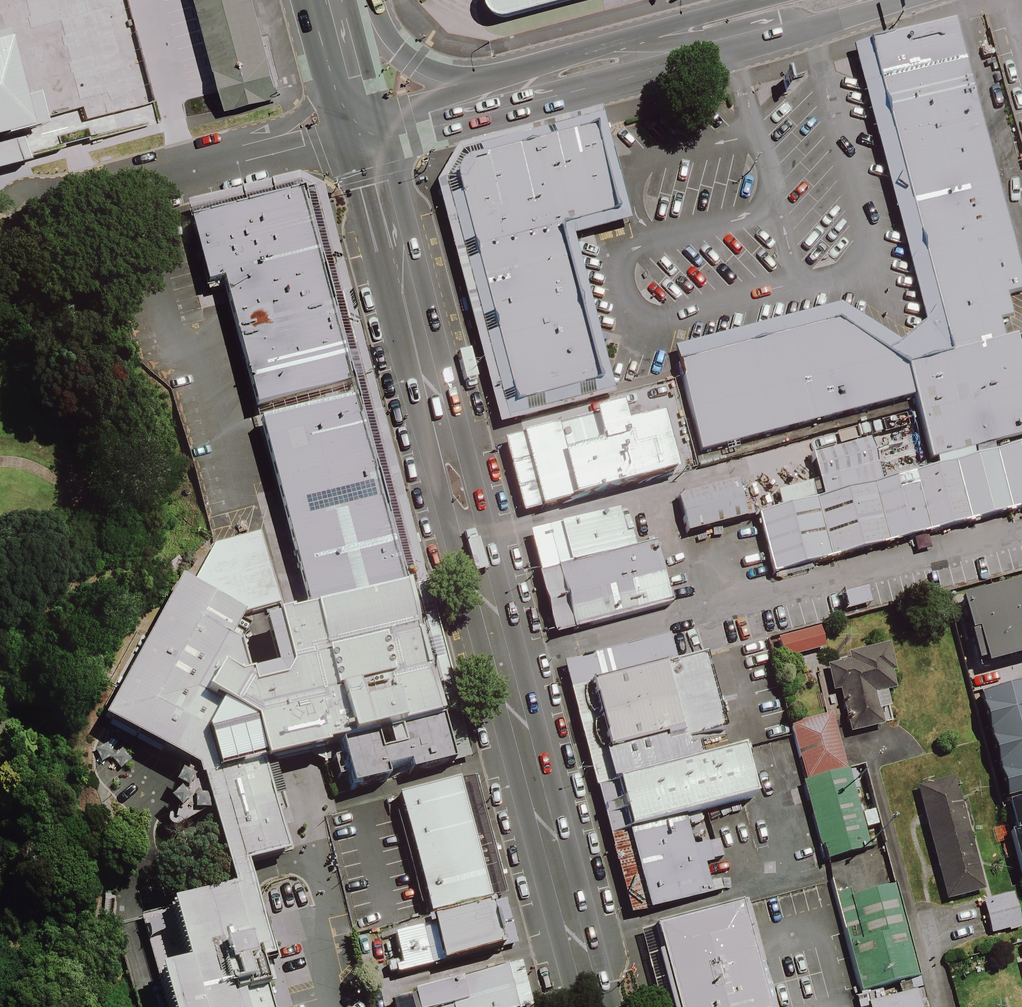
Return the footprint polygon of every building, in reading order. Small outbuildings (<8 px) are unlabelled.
[(215,108),(266,95),(242,0),(188,0),(215,108)] [(474,5),(478,8),(482,10),(488,12),(536,0),(473,0),(474,5)] [(850,55),(921,326),(895,350),(838,311),(670,354),(697,456),(910,400),(929,464),(1021,438),(1021,384),(1010,342),(1000,344),(996,325),(1008,321),(1002,299),(1021,294),(951,27),(850,55)] [(9,117),(0,83),(0,119),(9,117)] [(591,125),(467,157),(444,183),(507,413),(599,388),(557,234),(616,216),(591,125)] [(301,172),(189,201),(210,280),(226,276),(260,402),(365,375),(326,185),(301,172)] [(365,375),(260,402),(264,416),(370,392),(365,375)] [(264,416),(313,605),(270,616),(282,662),(267,666),(254,670),(245,639),(235,632),(249,609),(186,575),(109,713),(202,764),(239,883),(178,898),(195,956),(167,963),(179,1006),(277,1006),(270,982),(278,980),(271,955),(278,953),(274,940),(251,858),(298,847),(301,839),(286,784),(276,787),(267,759),(291,752),(345,737),(460,711),(370,392),(264,416)] [(536,436),(516,441),(535,516),(670,482),(655,423),(618,433),(613,415),(536,435),(536,436)] [(1021,513),(1021,447),(879,486),(818,501),(754,520),(769,580),(1021,513)] [(733,486),(674,501),(684,538),(742,523),(733,486)] [(615,514),(541,534),(568,635),(671,608),(655,548),(632,554),(628,537),(622,538),(615,514)] [(836,596),(842,616),(871,607),(865,588),(836,596)] [(956,607),(975,678),(1021,665),(1021,617),(1015,591),(956,607)] [(823,651),(817,630),(777,641),(782,662),(823,651)] [(665,642),(573,666),(592,738),(711,707),(700,663),(672,670),(665,642)] [(892,677),(885,649),(844,659),(845,666),(822,671),(830,697),(836,696),(846,738),(880,731),(876,716),(887,712),(883,697),(892,695),(888,678),(892,677)] [(969,699),(996,803),(1021,796),(1021,694),(1019,686),(969,699)] [(711,707),(592,738),(608,793),(701,767),(699,761),(695,744),(719,737),(715,723),(711,707)] [(460,711),(345,737),(358,781),(392,773),(391,764),(414,759),(416,766),(473,755),(460,711)] [(790,738),(803,786),(845,774),(829,719),(788,729),(790,738)] [(701,767),(608,793),(620,835),(681,819),(752,799),(739,750),(699,761),(701,767)] [(944,771),(906,781),(937,896),(975,885),(944,771)] [(803,786),(799,787),(822,867),(865,856),(845,774),(803,786)] [(463,777),(403,792),(433,911),(494,895),(463,777)] [(1004,808),(1010,834),(1005,835),(1018,885),(1021,884),(1021,804),(1004,808)] [(681,819),(620,835),(641,917),(708,900),(700,870),(708,868),(703,849),(688,853),(682,826),(681,819)] [(844,892),(830,896),(856,994),(913,979),(889,887),(846,899),(844,892)] [(1011,894),(980,903),(988,936),(1020,928),(1011,894)] [(514,944),(504,900),(431,917),(433,925),(402,932),(410,968),(514,944)] [(743,905),(743,903),(710,911),(659,925),(680,1006),(770,1006),(743,905)] [(1014,951),(1021,983),(1021,949),(1014,951)] [(417,988),(422,1006),(428,1006),(455,1000),(457,1006),(529,1006),(537,1005),(524,958),(417,988)] [(906,995),(859,1006),(910,1006),(906,995)]
